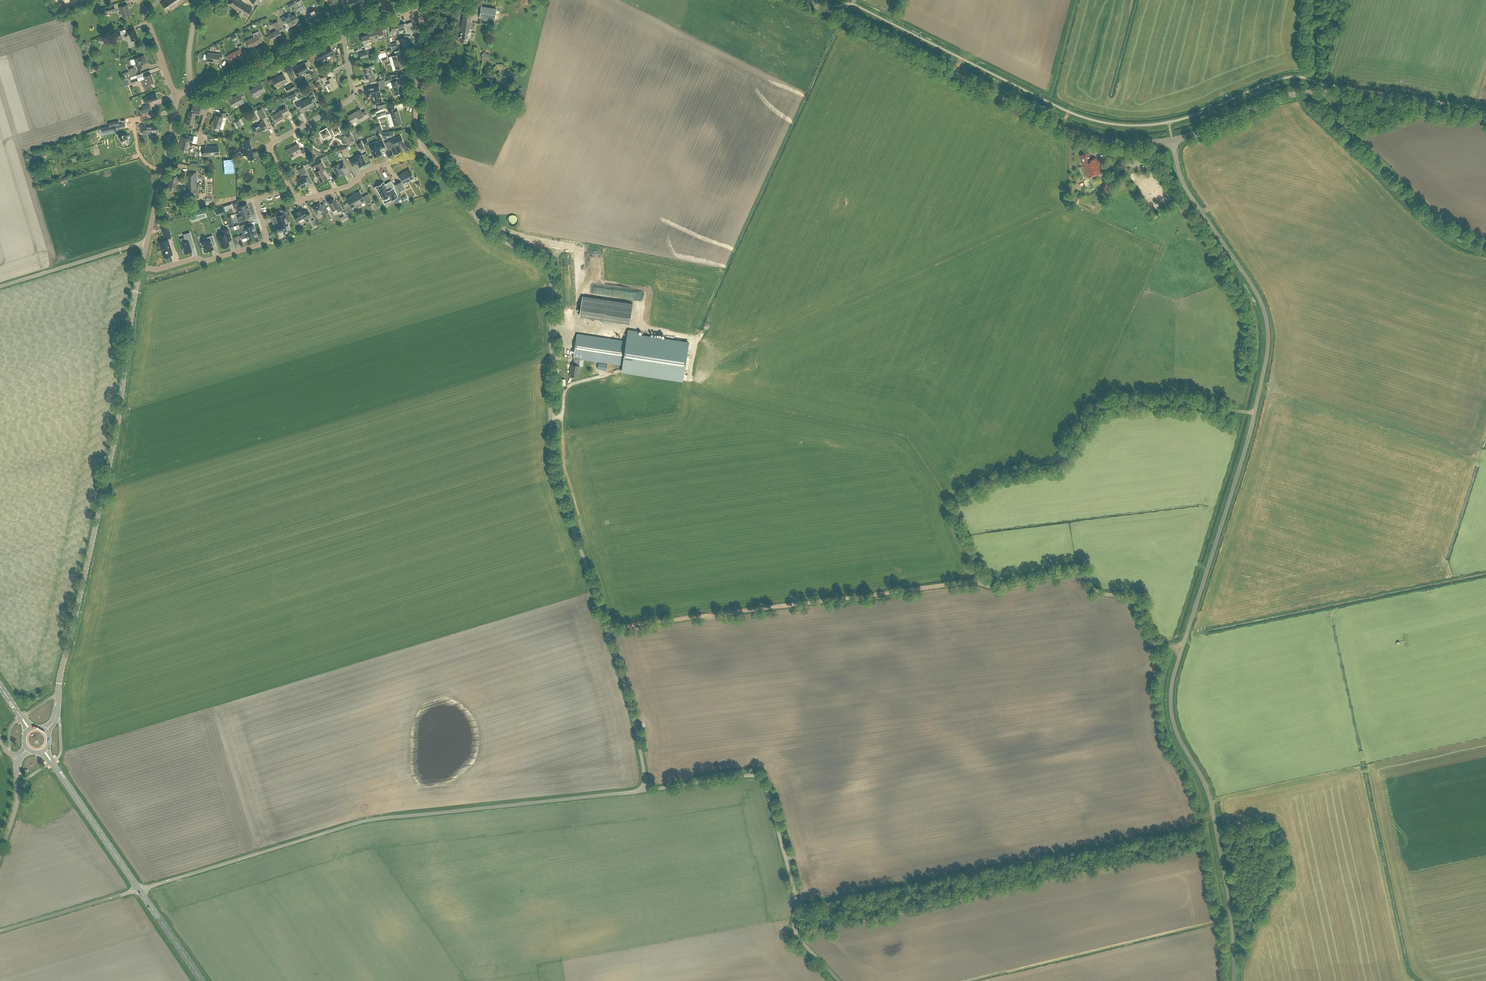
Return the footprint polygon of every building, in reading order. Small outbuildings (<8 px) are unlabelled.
[(161,3),(166,11),(174,5),(175,7),(184,0),(166,0),(161,3)] [(239,0),(230,0),(227,6),(237,12),(238,10),(247,16),(252,9),(239,0)] [(123,17),(130,15),(127,4),(119,7),(121,13),(122,13),(123,17)] [(115,10),(114,5),(100,10),(101,14),(115,10)] [(481,6),(479,18),(494,20),(496,8),(481,6)] [(310,20),(321,14),(317,7),(307,13),(310,20)] [(470,38),(470,35),(471,29),(472,29),(471,29),(472,25),(472,26),(472,25),(472,22),(473,22),(472,22),(473,12),(464,10),(462,21),(462,20),(459,37),(457,37),(457,41),(467,42),(468,37),(470,38)] [(293,15),(291,11),(287,13),(288,15),(285,17),(284,15),(281,17),(284,23),(287,21),(290,26),(296,22),(297,25),(301,23),(296,14),(293,15)] [(277,21),(273,23),(277,30),(269,34),(272,41),(282,36),(279,32),(283,30),(280,25),(277,21)] [(397,24),(398,30),(399,33),(403,32),(403,33),(407,33),(406,28),(405,28),(404,23),(397,24)] [(368,31),(369,33),(371,40),(371,38),(378,36),(379,39),(385,37),(382,28),(377,30),(376,29),(368,31)] [(139,38),(135,29),(127,32),(128,35),(130,34),(131,36),(127,37),(128,42),(139,38)] [(121,36),(119,31),(111,34),(113,39),(121,36)] [(246,41),(244,42),(247,48),(249,47),(255,44),(256,45),(261,42),(259,38),(262,36),(260,31),(253,34),(254,36),(246,41)] [(361,35),(364,43),(371,40),(369,33),(361,35)] [(409,35),(404,34),(404,37),(400,37),(401,46),(410,45),(409,35)] [(245,50),(242,44),(238,46),(239,49),(227,56),(229,60),(231,58),(233,61),(238,58),(239,59),(244,56),(242,52),(245,50)] [(334,54),(329,45),(323,49),(323,50),(317,53),(321,60),(330,55),(331,56),(334,54)] [(222,53),(219,53),(218,56),(207,55),(207,61),(218,63),(218,58),(221,58),(222,53)] [(405,66),(401,53),(392,56),(396,69),(405,66)] [(147,63),(144,55),(134,59),(138,69),(142,67),(141,65),(147,63)] [(310,72),(305,62),(293,68),(298,76),(305,72),(306,74),(310,72)] [(369,81),(375,79),(374,74),(373,75),(370,65),(362,68),(365,79),(368,78),(369,81)] [(288,81),(284,73),(272,79),(276,87),(288,81)] [(151,74),(145,76),(145,77),(144,77),(144,79),(141,80),(144,89),(149,87),(150,87),(150,86),(151,84),(151,83),(154,82),(151,74)] [(138,82),(136,75),(130,77),(132,84),(138,82)] [(328,78),(327,75),(321,78),(324,82),(325,81),(330,90),(338,86),(332,76),(328,78)] [(397,79),(396,77),(386,79),(386,83),(390,82),(393,94),(403,91),(401,82),(400,79),(397,79)] [(384,88),(383,78),(377,81),(378,85),(366,88),(367,95),(370,94),(373,96),(374,103),(381,101),(379,89),(384,88)] [(260,82),(257,84),(258,85),(250,89),(254,96),(265,91),(260,82)] [(296,87),(293,83),(286,87),(288,91),(296,87)] [(158,98),(156,92),(148,96),(148,97),(144,99),(146,103),(158,98)] [(245,97),(243,92),(240,93),(240,94),(234,98),(234,96),(228,99),(233,108),(245,102),(243,98),(245,97)] [(316,99),(313,93),(309,95),(310,97),(301,102),(300,100),(295,103),(298,108),(301,106),(304,110),(315,104),(313,100),(316,99)] [(201,106),(193,104),(191,111),(189,111),(187,118),(186,118),(185,123),(193,125),(195,114),(198,115),(201,106)] [(289,112),(286,106),(280,110),(279,111),(272,114),(277,123),(285,118),(283,116),(289,112)] [(396,111),(394,107),(388,109),(389,113),(390,112),(394,124),(401,122),(397,110),(396,111)] [(266,116),(262,108),(258,110),(262,118),(266,116)] [(362,111),(360,108),(348,115),(353,122),(364,116),(365,118),(369,116),(365,110),(362,111)] [(226,113),(220,111),(219,115),(215,114),(212,126),(220,128),(223,116),(225,117),(226,113)] [(267,127),(263,120),(261,121),(262,122),(253,127),(256,133),(267,127)] [(119,124),(118,121),(108,123),(109,126),(101,127),(101,129),(99,129),(100,133),(102,133),(103,134),(117,131),(117,130),(126,128),(125,122),(119,124)] [(149,125),(149,124),(141,124),(141,125),(138,126),(138,132),(141,132),(142,134),(150,133),(150,134),(158,134),(158,125),(149,125)] [(341,131),(338,125),(331,128),(331,129),(329,131),(327,127),(319,131),(319,132),(318,133),(317,133),(313,135),(316,139),(320,137),(319,136),(321,135),(323,139),(331,135),(330,133),(333,132),(334,135),(341,131)] [(356,141),(351,132),(345,135),(350,145),(356,141)] [(128,135),(125,133),(122,134),(121,138),(122,141),(125,143),(128,142),(130,138),(128,135)] [(194,135),(187,134),(186,137),(182,136),(180,148),(187,150),(189,140),(192,141),(194,135)] [(389,141),(384,142),(389,152),(399,149),(398,144),(403,142),(401,135),(389,140),(389,141)] [(253,155),(249,139),(239,141),(242,155),(247,154),(248,157),(247,158),(247,159),(249,159),(249,160),(253,159),(254,161),(260,160),(259,157),(258,154),(253,155)] [(385,146),(382,140),(376,142),(376,141),(369,145),(374,157),(382,154),(379,149),(385,146)] [(301,150),(298,143),(287,149),(291,157),(302,151),(304,155),(308,154),(305,148),(301,150)] [(210,147),(210,146),(203,146),(203,155),(219,154),(218,146),(210,147)] [(1090,159),(1088,152),(1080,155),(1083,162),(1082,162),(1087,177),(1101,172),(1096,157),(1090,159)] [(366,163),(361,153),(355,156),(355,157),(350,159),(352,165),(357,163),(359,166),(366,163)] [(1153,166),(1148,157),(1142,161),(1146,169),(1153,166)] [(325,167),(322,161),(315,164),(318,169),(314,172),(316,176),(317,176),(320,181),(327,177),(322,169),(325,167)] [(346,167),(343,162),(339,164),(339,163),(332,167),(337,175),(343,172),(342,169),(346,167)] [(301,176),(300,176),(300,177),(296,179),(299,185),(300,184),(302,188),(309,183),(309,184),(312,183),(303,166),(297,170),(301,176)] [(414,178),(409,169),(405,171),(405,172),(399,175),(402,181),(401,182),(400,181),(395,184),(399,192),(404,189),(402,184),(414,178)] [(179,175),(170,172),(168,180),(170,181),(168,188),(176,190),(179,175)] [(197,187),(196,172),(188,172),(188,193),(198,192),(198,187),(197,187)] [(1113,179),(1106,177),(1100,190),(1107,193),(1113,179)] [(388,190),(383,182),(376,186),(383,199),(388,196),(391,200),(397,196),(393,187),(388,190)] [(353,194),(358,204),(365,200),(366,202),(372,199),(368,193),(363,196),(360,191),(353,194)] [(352,208),(358,204),(353,194),(346,199),(350,206),(346,209),(349,214),(354,211),(352,208)] [(337,204),(333,198),(327,201),(332,210),(336,208),(338,212),(343,209),(339,202),(337,204)] [(238,208),(239,212),(249,209),(247,203),(240,205),(239,202),(233,204),(235,209),(238,208)] [(323,208),(320,202),(312,207),(316,214),(321,212),(322,215),(329,212),(326,207),(323,208)] [(307,209),(304,210),(302,208),(292,213),(297,221),(304,217),(304,219),(311,215),(307,209)] [(249,209),(239,212),(240,216),(237,217),(239,222),(245,220),(244,217),(251,215),(249,209)] [(278,223),(271,225),(274,233),(278,232),(278,233),(283,232),(282,230),(286,229),(285,225),(288,224),(284,213),(276,216),(278,223)] [(509,224),(510,225),(511,225),(512,226),(513,226),(514,226),(514,225),(515,225),(516,225),(516,224),(517,224),(517,223),(518,223),(518,222),(518,221),(518,220),(518,219),(518,218),(518,217),(517,217),(517,216),(516,216),(516,215),(515,215),(514,215),(513,214),(512,214),(512,215),(511,215),(510,215),(509,216),(508,217),(508,218),(507,218),(507,219),(507,220),(507,221),(507,222),(508,223),(508,224),(509,224)] [(243,234),(255,230),(253,224),(246,226),(246,223),(240,225),(243,234)] [(217,237),(219,241),(220,241),(221,247),(229,245),(227,240),(231,239),(228,229),(222,231),(223,234),(218,236),(218,237),(217,237)] [(169,230),(163,232),(166,241),(172,239),(169,230)] [(255,230),(243,234),(240,235),(241,239),(247,237),(248,240),(257,237),(255,230)] [(184,252),(185,253),(192,251),(189,243),(193,242),(190,232),(183,234),(186,241),(181,243),(183,248),(182,249),(183,252),(184,252)] [(201,245),(203,252),(208,251),(208,250),(213,248),(212,245),(215,244),(212,236),(203,238),(204,241),(201,242),(202,245),(201,245)] [(159,242),(160,245),(163,256),(172,254),(170,245),(169,245),(168,239),(160,241),(159,242)] [(633,303),(582,295),(579,315),(630,323),(633,303)] [(628,329),(626,341),(576,333),(573,357),(572,364),(571,364),(569,375),(577,376),(579,365),(578,365),(579,358),(623,365),(622,371),(682,381),(689,341),(638,333),(639,331),(628,329)]
